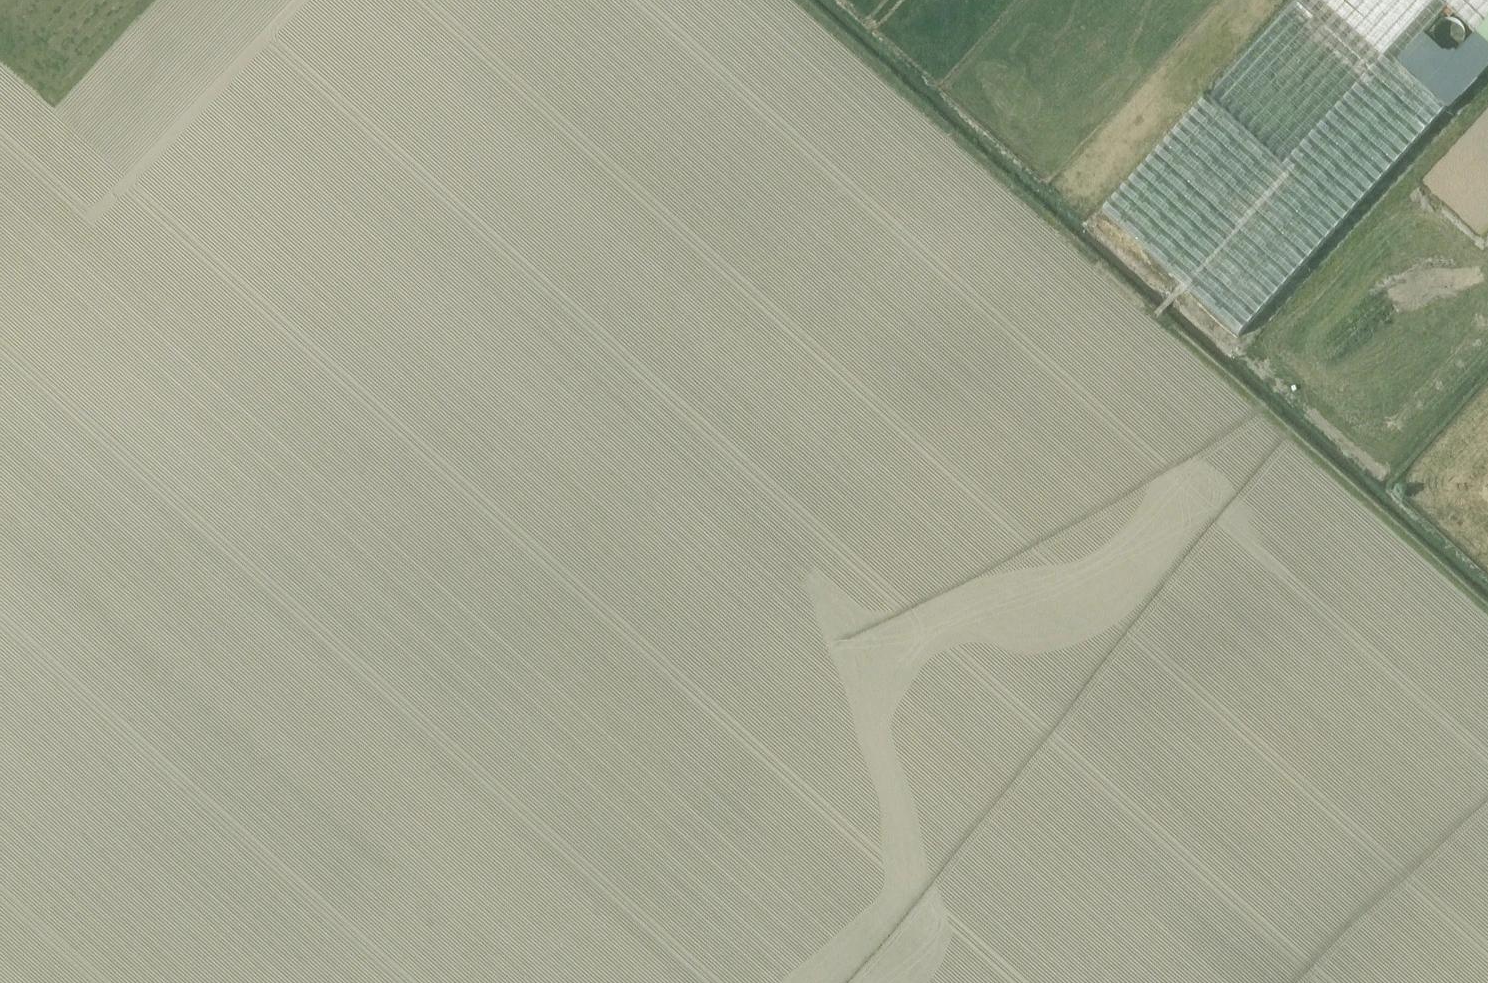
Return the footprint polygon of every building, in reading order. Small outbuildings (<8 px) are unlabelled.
[(1296,0),(1104,210),(1240,335),(1448,110),(1397,63),(1447,9),(1475,35),(1476,34),(1487,21),(1487,0),(1297,0),(1296,0)] [(1476,34),(1487,45),(1487,21),(1476,34)]
